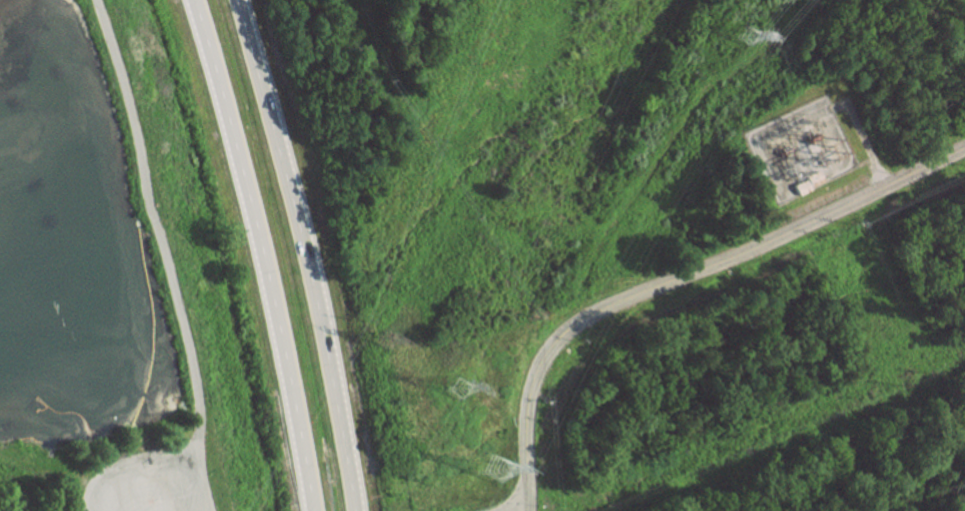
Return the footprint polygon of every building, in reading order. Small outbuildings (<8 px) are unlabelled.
[(810,187),(822,182),(817,172),(806,178),(810,187)] [(797,196),(793,187),(805,181),(809,190),(797,196)]
